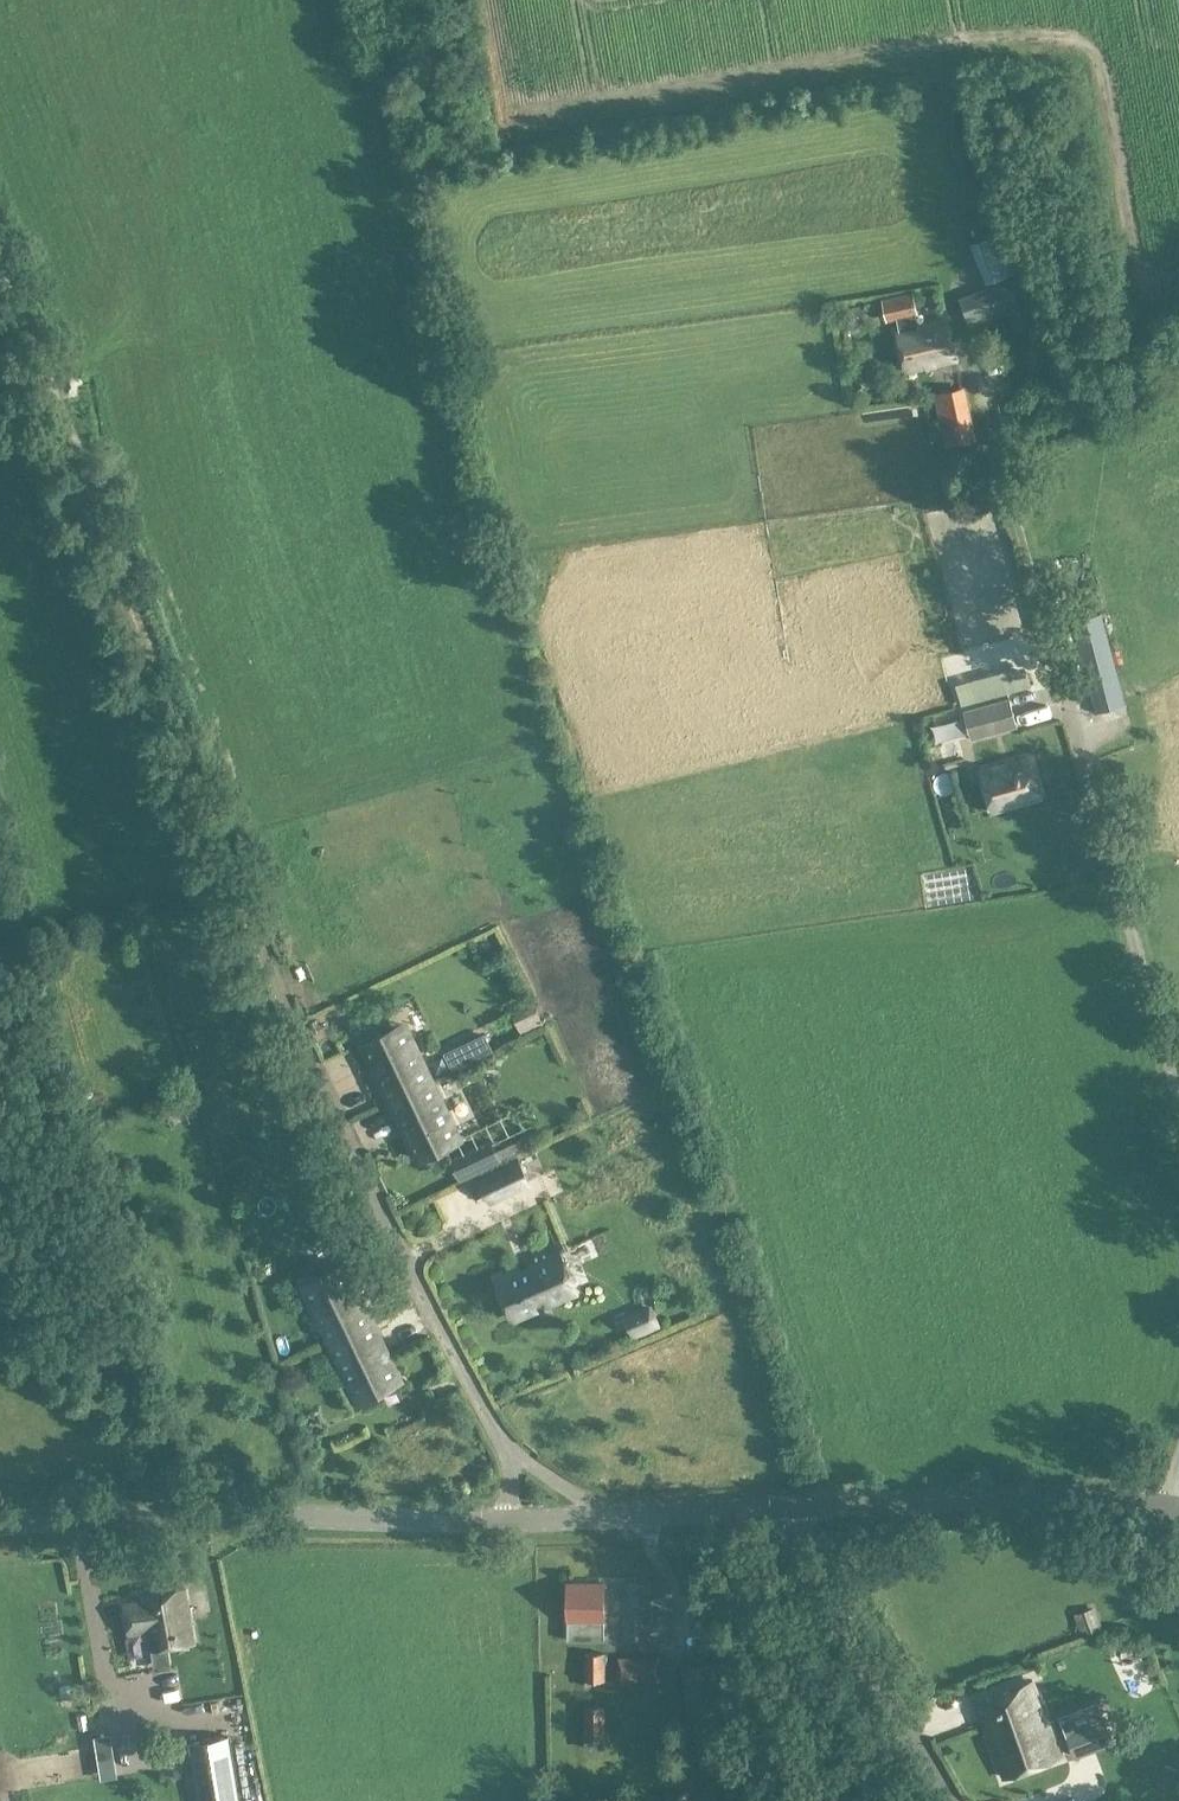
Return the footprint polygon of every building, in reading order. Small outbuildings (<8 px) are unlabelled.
[(1005,230),(971,243),(986,283),(1020,270),(1005,230)] [(1024,278),(961,299),(969,322),(982,317),(983,320),(1010,311),(1009,309),(1018,306),(1027,330),(1040,326),(1024,278)] [(900,330),(897,330),(906,372),(957,361),(948,319),(918,326),(915,313),(917,313),(913,294),(883,301),(887,319),(897,317),(900,330)] [(1043,338),(1048,350),(1059,345),(1054,333),(1043,338)] [(974,438),(971,424),(964,389),(937,395),(948,444),(974,438)] [(1101,612),(1072,620),(1096,712),(1126,705),(1101,612)] [(1027,672),(1000,679),(1003,694),(1031,686),(1027,672)] [(990,697),(986,683),(958,691),(962,705),(990,697)] [(971,739),(985,735),(1017,726),(1010,699),(964,711),(971,739)] [(993,811),(1042,797),(1030,756),(981,769),(993,811)] [(432,1081),(405,1024),(364,1044),(391,1101),(432,1081)] [(485,1035),(465,1045),(473,1060),(492,1051),(485,1035)] [(460,1139),(432,1081),(391,1101),(419,1158),(460,1139)] [(448,1096),(460,1127),(474,1121),(462,1091),(448,1096)] [(486,1168),(500,1161),(492,1143),(477,1150),(486,1168)] [(530,1182),(519,1160),(480,1178),(491,1201),(530,1182)] [(577,1291),(557,1246),(529,1258),(533,1268),(521,1273),(520,1269),(497,1279),(514,1318),(537,1308),(533,1301),(545,1295),(549,1303),(577,1291)] [(373,1322),(345,1265),(304,1285),(332,1342),(373,1322)] [(626,1322),(634,1341),(660,1329),(652,1310),(626,1322)] [(400,1379),(373,1322),(332,1342),(359,1399),(400,1379)] [(604,1638),(603,1583),(567,1583),(567,1639),(604,1638)] [(650,1636),(650,1583),(623,1583),(623,1636),(650,1636)] [(152,1658),(169,1655),(168,1648),(194,1644),(186,1588),(141,1595),(142,1601),(123,1603),(128,1634),(147,1632),(150,1651),(151,1650),(152,1658)] [(1091,1631),(1101,1627),(1095,1608),(1076,1615),(1081,1631),(1090,1628),(1091,1631)] [(585,1651),(585,1684),(590,1684),(590,1679),(604,1679),(604,1652),(585,1651)] [(192,1658),(155,1658),(154,1707),(191,1707),(192,1658)] [(649,1687),(649,1664),(623,1664),(622,1686),(649,1687)] [(1005,1776),(1060,1757),(1032,1681),(978,1701),(1005,1776)] [(1112,1742),(1098,1703),(1060,1717),(1075,1756),(1112,1742)] [(585,1706),(585,1747),(604,1747),(604,1706),(585,1706)] [(95,1737),(97,1747),(112,1744),(110,1734),(95,1737)] [(230,1736),(190,1743),(200,1800),(240,1800),(230,1736)] [(667,1795),(668,1800),(690,1800),(689,1792),(667,1795)]
